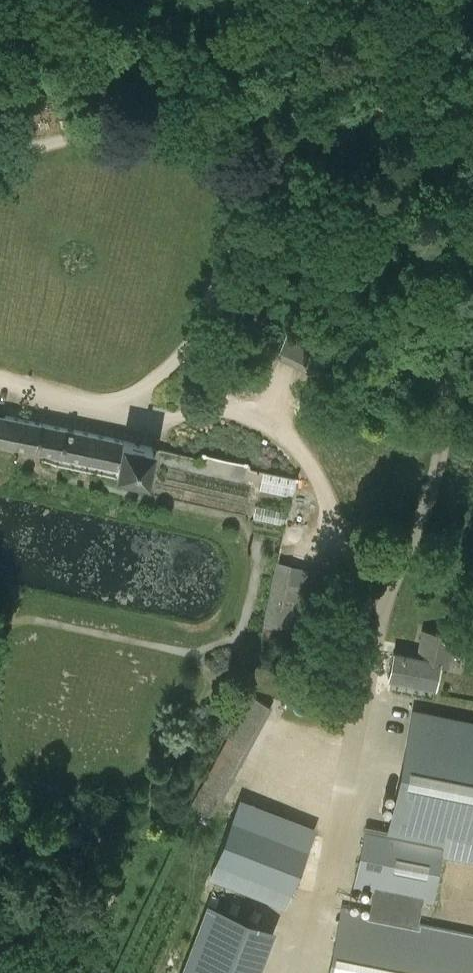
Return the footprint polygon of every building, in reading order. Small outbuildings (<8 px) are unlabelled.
[(311,368),(319,347),(285,334),(276,356),(311,368)] [(58,454),(56,464),(115,476),(116,471),(146,477),(153,446),(0,414),(0,441),(58,454)] [(322,571),(276,561),(263,623),(309,633),(322,571)] [(454,636),(423,630),(417,657),(393,652),(388,678),(434,687),(438,665),(448,667),(454,636)] [(251,695),(192,804),(213,815),(272,707),(251,695)] [(364,827),(352,888),(373,891),(369,911),(340,905),(327,972),(472,972),(472,931),(419,920),(423,901),(432,903),(444,843),(466,848),(472,849),(472,721),(411,708),(386,831),(364,827)] [(291,890),(315,828),(239,798),(215,861),(291,890)] [(278,918),(206,895),(180,972),(259,972),(278,918)]
